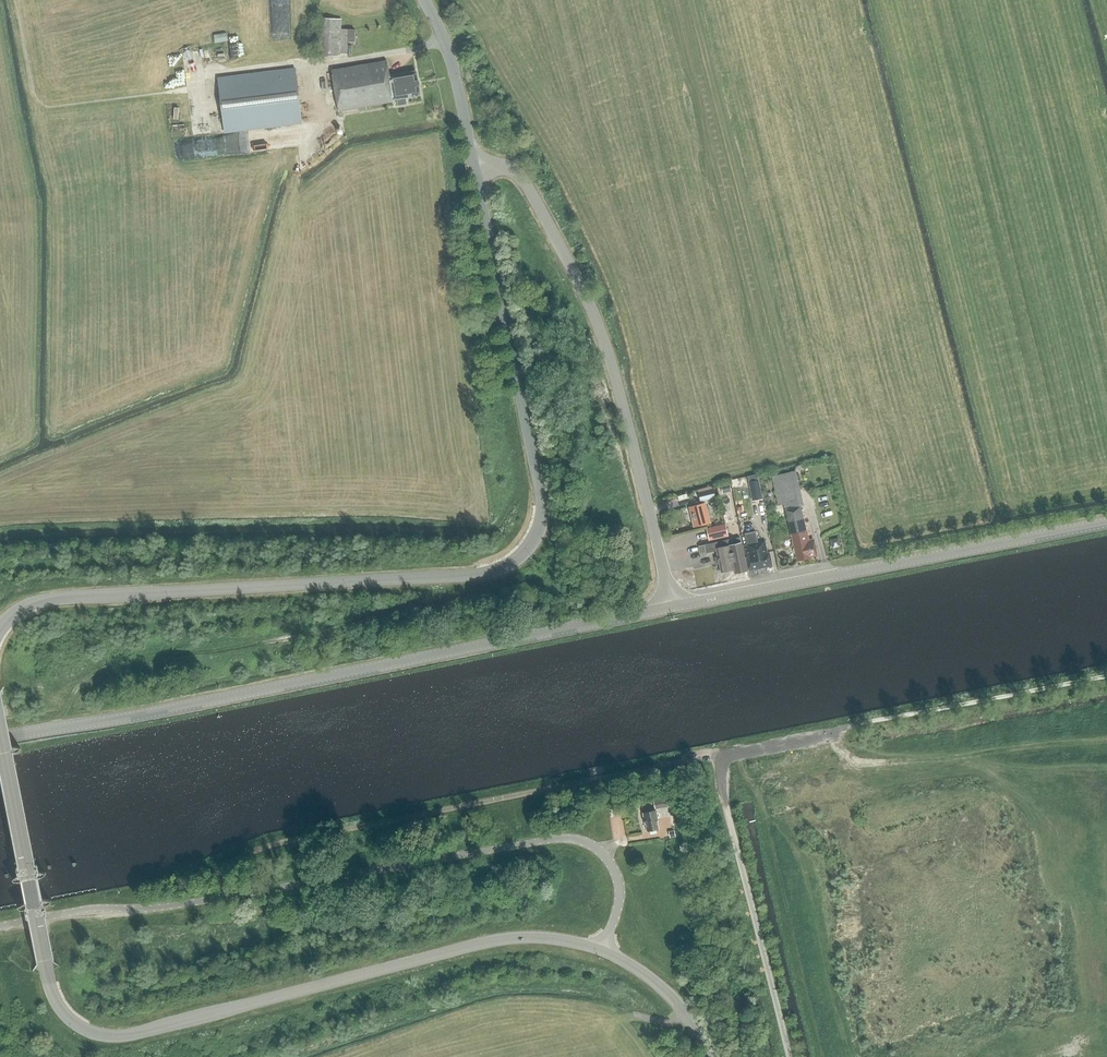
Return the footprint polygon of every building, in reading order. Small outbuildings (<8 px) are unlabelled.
[(348,30),(341,29),(341,19),(317,19),(316,58),(340,56),(340,55),(347,55),(348,30)] [(217,33),(218,41),(231,40),(230,31),(217,33)] [(397,99),(398,106),(406,104),(405,98),(420,96),(418,86),(419,86),(418,81),(417,81),(416,72),(389,76),(387,61),(332,70),(338,111),(393,102),(393,100),(397,99)] [(302,122),(295,68),(218,77),(224,132),(302,122)] [(236,151),(234,134),(179,143),(182,160),(236,151)] [(785,510),(800,506),(803,506),(795,470),(772,477),(778,505),(784,504),(785,510)] [(758,480),(748,482),(752,501),(762,500),(758,480)] [(731,491),(729,483),(720,485),(722,493),(731,491)] [(715,498),(713,489),(709,490),(708,485),(697,488),(700,502),(715,498)] [(693,527),(710,523),(705,504),(689,508),(693,527)] [(808,540),(800,506),(785,510),(794,547),(792,549),(793,553),(795,554),(797,562),(811,559),(811,558),(817,557),(814,540),(809,541),(809,540),(808,540)] [(728,536),(725,524),(706,528),(708,541),(728,536)] [(764,541),(757,543),(755,532),(744,534),(746,545),(741,546),(743,558),(744,558),(747,571),(748,571),(772,567),(769,553),(767,553),(764,541)] [(716,565),(719,564),(721,573),(734,571),(734,574),(747,571),(744,558),(743,558),(741,546),(739,538),(699,547),(701,554),(716,551),(718,558),(715,559),(716,565)] [(668,807),(666,797),(653,800),(655,809),(668,807)] [(657,821),(656,810),(642,812),(644,823),(645,822),(646,830),(657,829),(656,821),(657,821)] [(35,872),(17,875),(14,877),(12,878),(11,879),(11,880),(11,881),(12,881),(14,882),(15,882),(17,882),(18,882),(36,878),(38,878),(41,877),(43,875),(43,874),(44,874),(43,873),(42,872),(39,872),(35,872)] [(23,911),(40,907),(44,906),(46,905),(48,904),(49,903),(49,902),(49,901),(48,901),(47,900),(46,900),(43,900),(41,900),(39,900),(22,904),(20,904),(18,906),(17,906),(16,907),(16,908),(17,909),(19,910),(21,910),(22,911),(23,911)]
